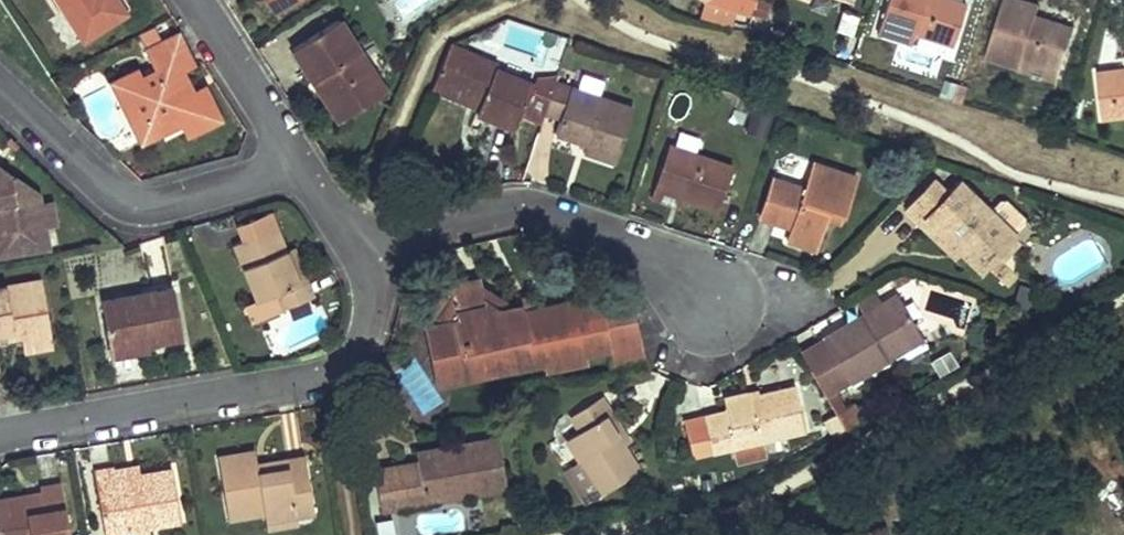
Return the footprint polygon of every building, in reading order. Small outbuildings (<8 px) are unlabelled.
[(84,41),(125,14),(116,0),(57,0),(84,41)] [(277,0),(267,0),(275,13),(282,8),(277,0)] [(751,17),(756,0),(706,0),(751,17)] [(959,26),(966,7),(946,0),(889,0),(878,33),(912,44),(915,33),(953,46),(959,26)] [(1071,50),(1078,30),(1046,19),(1045,24),(1038,22),(1043,7),(1022,0),(1008,0),(989,57),(1022,68),(1025,58),(1064,71),(1071,50)] [(347,102),(353,111),(375,96),(365,81),(374,75),(337,17),(290,48),(311,79),(318,74),(325,85),(318,90),(332,112),(347,102)] [(128,124),(137,144),(156,136),(152,127),(175,116),(179,126),(185,138),(220,123),(204,88),(190,94),(180,72),(192,67),(178,34),(161,41),(154,26),(138,34),(155,71),(138,78),(137,74),(111,85),(118,100),(125,97),(136,121),(128,124)] [(476,115),(495,122),(514,130),(532,85),(495,69),(497,65),(454,46),(449,49),(435,83),(481,102),(478,109),(476,115)] [(1064,71),(1025,58),(1022,68),(1021,69),(1061,82),(1064,71)] [(1099,69),(1105,117),(1123,114),(1123,66),(1099,69)] [(311,79),(318,90),(325,85),(318,74),(311,79)] [(385,90),(374,75),(365,81),(375,96),(385,90)] [(556,128),(572,134),(588,140),(584,150),(615,161),(636,105),(555,75),(546,106),(562,112),(556,128)] [(435,83),(432,91),(478,109),(481,102),(435,83)] [(973,86),(963,83),(957,100),(967,103),(973,86)] [(118,100),(128,124),(136,121),(125,97),(118,100)] [(353,111),(347,102),(332,112),(338,121),(353,111)] [(754,104),(746,132),(764,137),(772,109),(754,104)] [(179,126),(175,116),(152,127),(156,136),(179,126)] [(668,143),(660,165),(652,187),(682,198),(717,210),(732,166),(668,143)] [(796,222),(793,231),(789,242),(817,251),(827,219),(831,209),(844,213),(856,177),(815,163),(807,189),(775,178),(765,211),(796,222)] [(48,248),(45,227),(55,225),(51,205),(40,206),(39,197),(0,169),(0,256),(48,248)] [(904,211),(919,225),(926,217),(963,251),(982,267),(1012,234),(954,181),(944,193),(931,181),(918,196),(904,211)] [(682,198),(652,187),(649,196),(679,207),(682,198)] [(827,219),(840,224),(844,213),(831,209),(827,219)] [(796,222),(765,211),(761,221),(793,231),(796,222)] [(269,214),(235,229),(241,244),(276,229),(269,214)] [(926,217),(919,225),(956,258),(963,251),(926,217)] [(249,322),(313,298),(306,283),(298,286),(285,252),(276,229),(241,244),(233,248),(257,303),(243,308),(249,322)] [(306,283),(293,249),(285,252),(298,286),(306,283)] [(504,354),(496,311),(482,298),(477,279),(455,284),(455,289),(442,291),(433,314),(435,324),(428,327),(439,382),(497,370),(493,357),(504,354)] [(41,281),(0,288),(0,336),(20,332),(21,340),(22,348),(51,343),(41,281)] [(181,338),(172,289),(101,302),(109,349),(145,342),(146,346),(181,338)] [(919,336),(897,299),(882,308),(873,293),(855,303),(864,318),(825,342),(851,385),(887,363),(883,357),(919,336)] [(521,306),(523,319),(535,317),(534,311),(531,294),(519,297),(521,306)] [(547,360),(549,368),(585,360),(585,354),(610,348),(614,370),(648,362),(634,307),(601,313),(598,300),(574,305),(573,303),(534,311),(535,317),(523,319),(521,306),(498,312),(496,311),(504,354),(510,353),(526,364),(547,360)] [(20,332),(0,336),(0,343),(21,340),(20,332)] [(919,336),(883,357),(887,363),(923,342),(919,336)] [(145,342),(109,349),(111,360),(147,354),(146,346),(145,342)] [(851,385),(825,342),(801,357),(827,400),(851,385)] [(949,349),(929,362),(939,377),(959,364),(949,349)] [(493,357),(497,370),(526,364),(510,353),(504,354),(493,357)] [(703,419),(707,438),(710,456),(735,452),(733,440),(754,436),(756,447),(806,437),(797,391),(750,400),(749,393),(723,399),(725,414),(703,419)] [(599,396),(585,406),(570,416),(581,432),(567,442),(602,493),(638,469),(622,444),(603,416),(610,411),(599,396)] [(864,420),(854,403),(835,414),(837,417),(845,431),(864,420)] [(603,416),(622,444),(629,439),(610,411),(603,416)] [(827,423),(831,430),(835,437),(845,431),(837,417),(827,423)] [(735,452),(756,447),(754,436),(733,440),(735,452)] [(419,464),(425,503),(506,490),(498,439),(417,452),(419,464)] [(213,454),(226,521),(261,514),(262,520),(292,515),(311,511),(300,456),(254,464),(251,447),(213,454)] [(108,477),(137,472),(135,461),(107,466),(108,477)] [(396,468),(403,507),(425,503),(419,464),(396,468)] [(90,469),(102,534),(125,531),(124,526),(145,522),(178,516),(169,467),(137,472),(108,477),(107,466),(90,469)] [(396,468),(374,471),(381,510),(403,507),(396,468)] [(24,504),(0,508),(0,534),(68,534),(60,484),(39,487),(40,493),(43,511),(26,514),(24,504)] [(0,500),(0,508),(24,504),(26,514),(43,511),(40,493),(0,500)] [(292,515),(262,520),(264,530),(294,524),(292,515)] [(1118,521),(1092,528),(1094,534),(1121,534),(1118,521)] [(147,532),(145,522),(124,526),(125,531),(126,534),(132,534),(147,532)]
